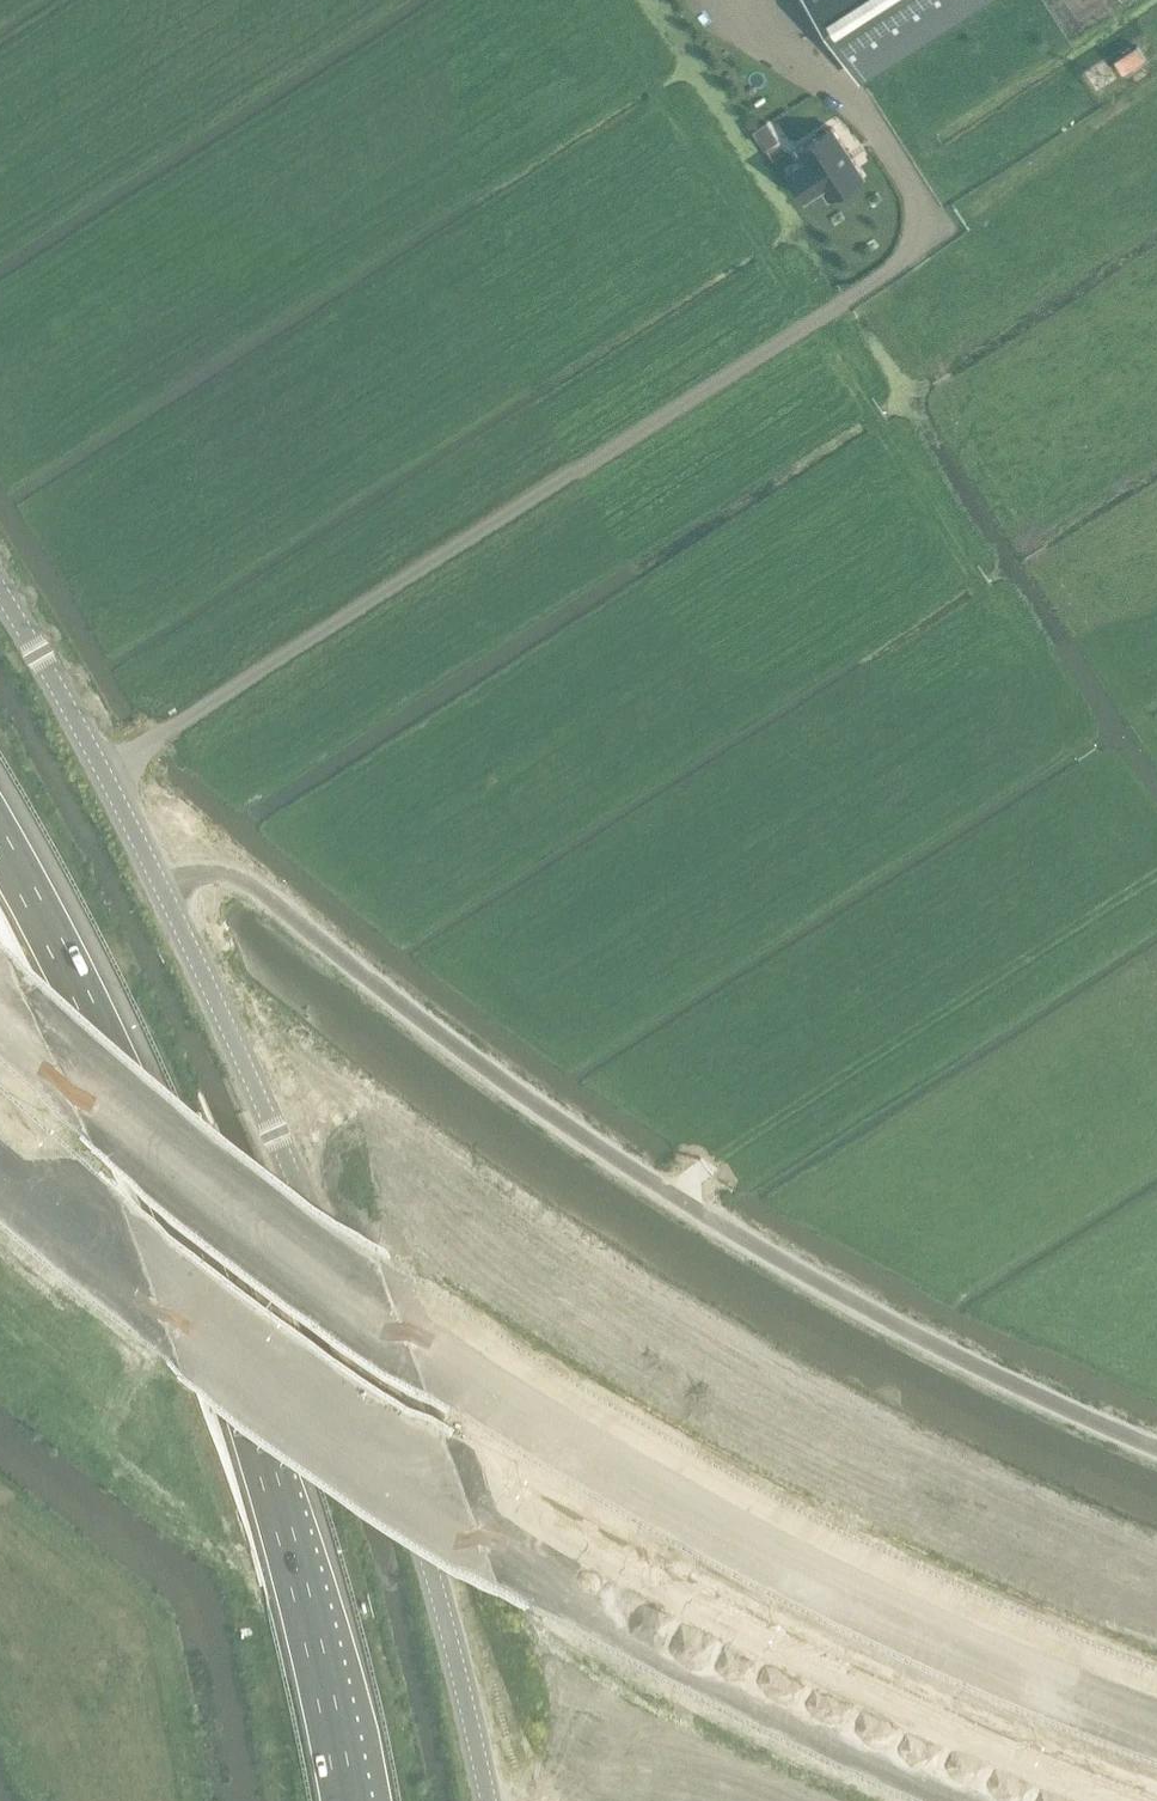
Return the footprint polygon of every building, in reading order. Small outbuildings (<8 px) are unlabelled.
[(860,74),(975,0),(812,0),(860,74)] [(1124,71),(1148,55),(1139,41),(1115,57),(1124,71)] [(775,115),(756,127),(768,146),(787,135),(775,115)] [(804,158),(788,169),(805,196),(822,186),(829,196),(863,174),(832,125),(798,147),(804,158)]
